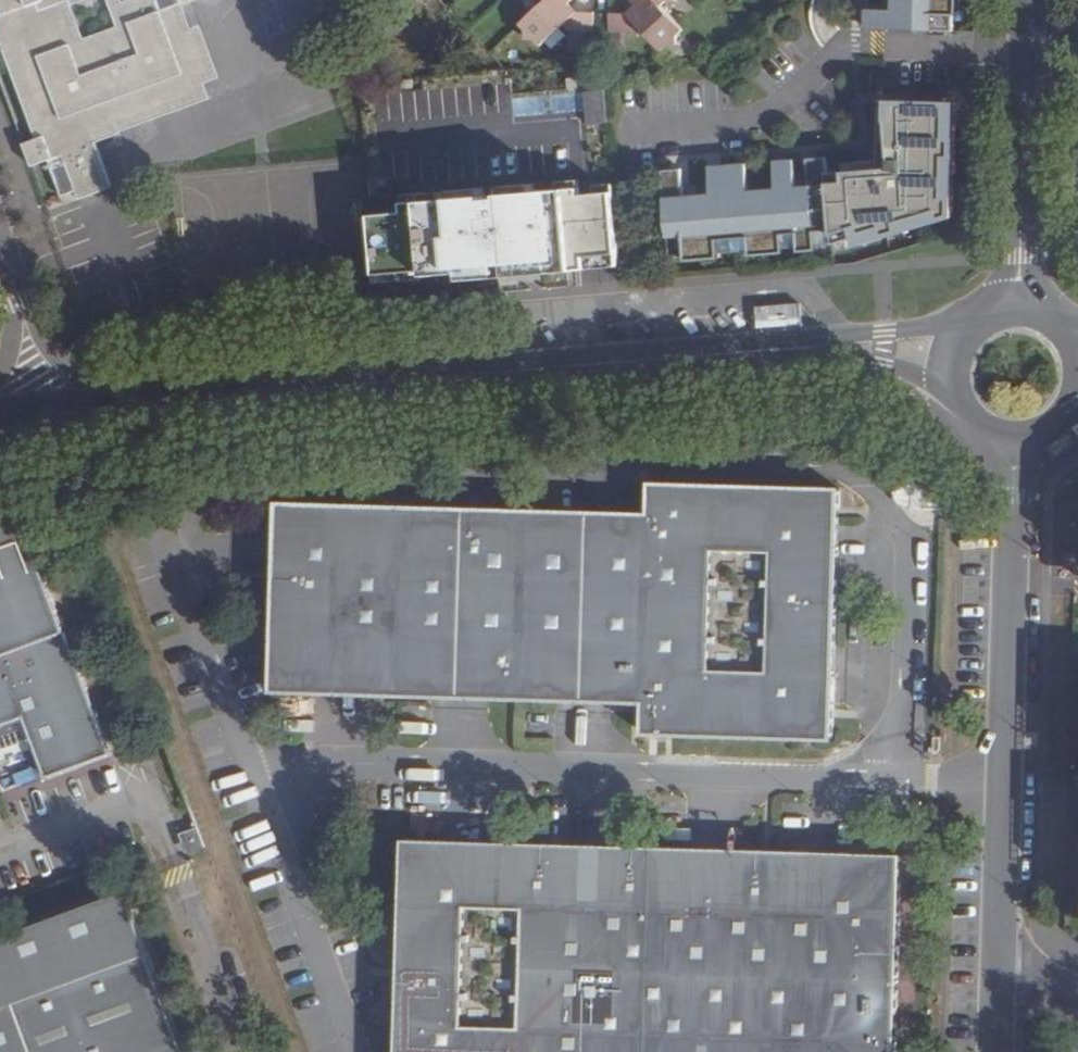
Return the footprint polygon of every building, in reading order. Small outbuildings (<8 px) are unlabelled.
[(36,136),(23,141),(32,164),(47,158),(57,182),(71,177),(80,199),(114,186),(97,140),(213,97),(207,81),(225,74),(204,21),(193,25),(185,2),(189,0),(109,0),(118,23),(85,35),(74,5),(90,0),(0,0),(0,43),(36,136)] [(520,20),(539,40),(557,23),(591,25),(592,9),(580,8),(572,0),(541,0),(520,20)] [(631,5),(627,9),(607,9),(608,25),(642,27),(661,46),(679,29),(657,5),(652,0),(627,0),(631,5)] [(864,30),(951,31),(951,15),(956,15),(956,0),(891,0),(891,9),(864,9),(864,30)] [(682,170),(662,172),(670,259),(686,258),(687,262),(721,259),(720,254),(750,251),(751,257),(785,254),(785,249),(799,247),(800,252),(818,251),(818,246),(833,245),(854,239),(856,247),(953,217),(955,102),(881,101),(879,160),(842,164),(842,172),(827,173),(826,157),(807,159),(809,186),(796,187),(794,160),(774,162),(776,188),(749,191),(746,164),(709,168),(712,194),(684,196),(682,170)] [(71,177),(57,182),(61,195),(76,189),(71,177)] [(396,213),(364,215),(368,277),(450,271),(450,281),(499,278),(500,292),(582,286),(581,270),(617,267),(612,189),(576,192),(576,181),(395,194),(396,213)] [(638,729),(825,736),(833,488),(646,481),(645,515),(275,501),(269,686),(639,699),(638,729)] [(926,485),(913,484),(913,506),(926,507),(926,485)] [(29,716),(51,775),(111,751),(20,507),(0,515),(0,727),(29,716)] [(399,838),(392,1051),(887,1051),(893,854),(399,838)] [(149,953),(126,890),(0,936),(0,1051),(185,1051),(149,953)]
